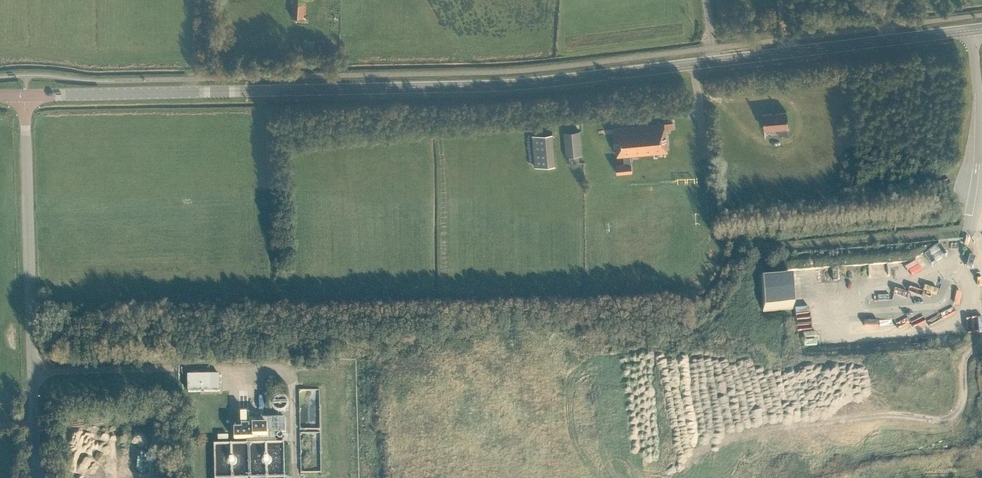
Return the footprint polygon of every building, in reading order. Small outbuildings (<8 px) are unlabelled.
[(292,17),(304,17),(304,0),(292,0),(292,17)] [(788,127),(787,111),(763,114),(764,130),(778,128),(778,135),(788,134),(787,127),(788,127)] [(665,123),(615,127),(617,155),(623,155),(624,164),(618,165),(619,172),(632,171),(631,154),(667,151),(665,123)] [(579,161),(579,155),(582,154),(580,130),(563,132),(565,156),(568,156),(569,162),(579,161)] [(555,165),(552,133),(532,135),(535,166),(555,165)] [(940,244),(924,255),(931,266),(947,255),(940,244)] [(976,258),(970,256),(966,268),(972,269),(976,258)] [(796,307),(795,276),(765,277),(767,308),(796,307)] [(939,295),(940,290),(926,286),(925,291),(939,295)] [(798,326),(812,326),(813,304),(799,304),(798,326)] [(220,375),(211,376),(188,376),(188,392),(220,392),(220,375)] [(248,441),(248,444),(250,444),(250,441),(271,441),(271,440),(275,440),(275,434),(286,434),(285,419),(256,419),(256,430),(234,431),(235,441),(248,441)]
